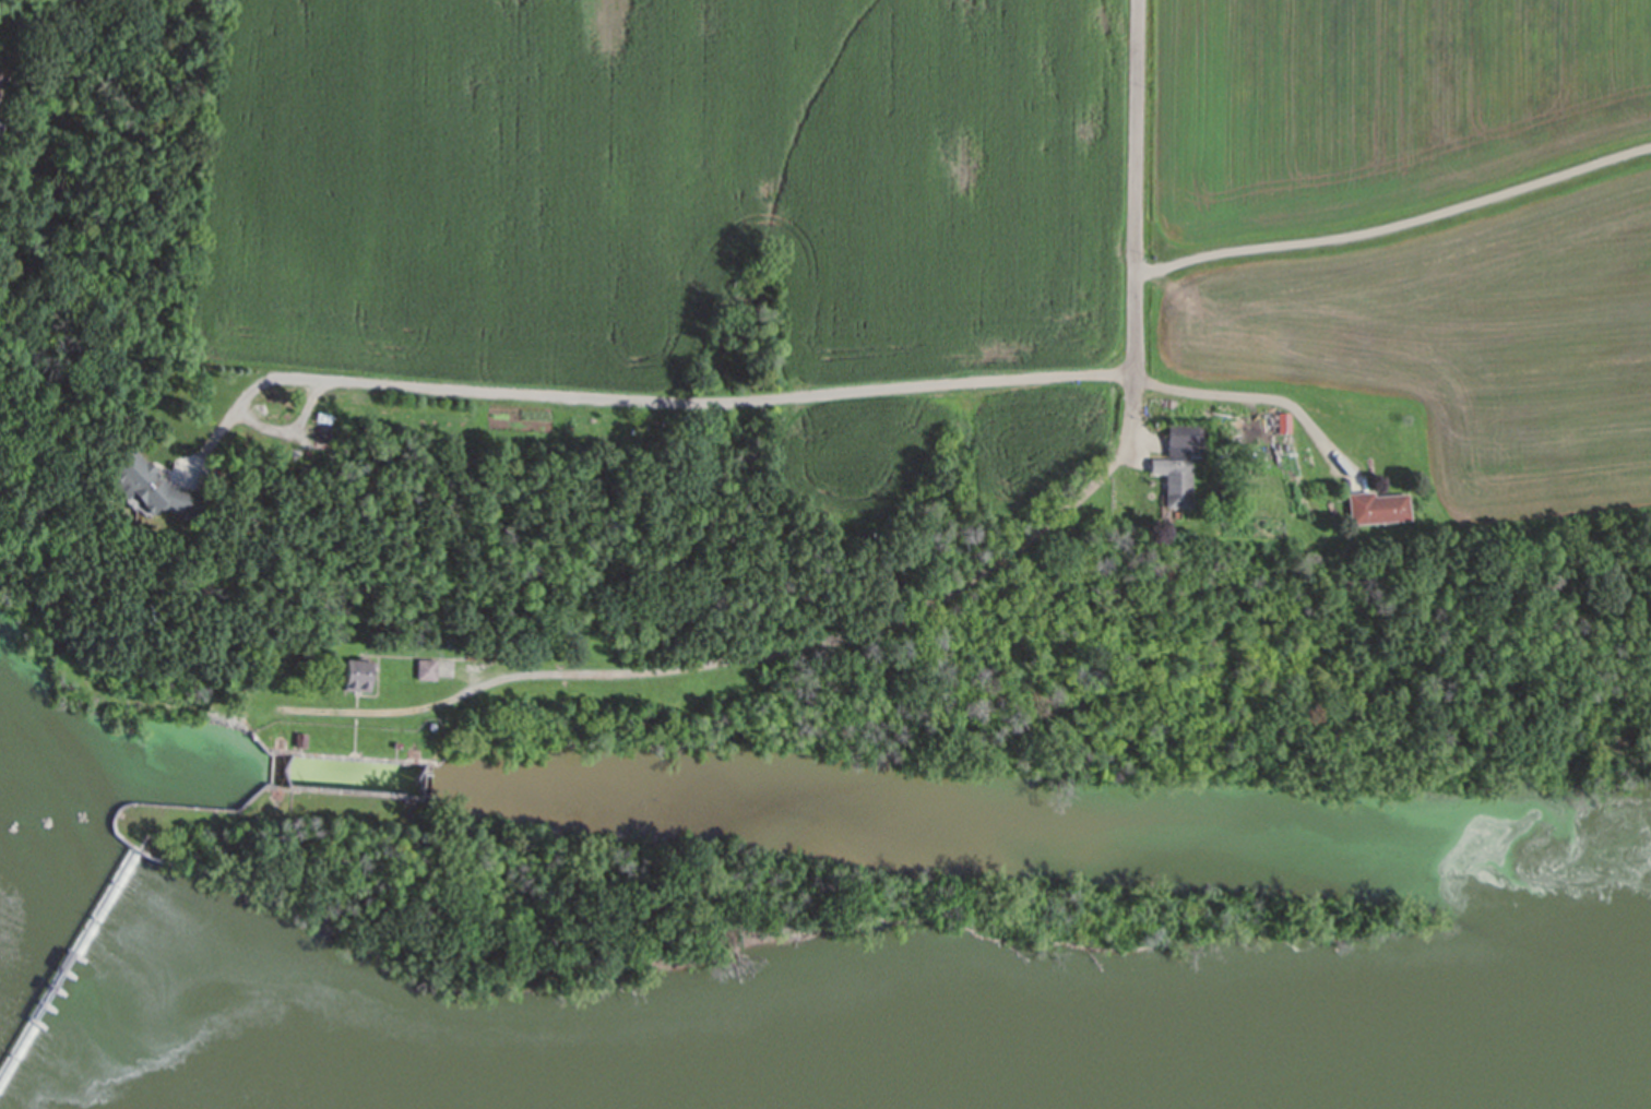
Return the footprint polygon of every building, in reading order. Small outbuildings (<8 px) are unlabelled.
[(9,82),(0,102),(0,77),(9,82)] [(317,416),(331,418),(330,428),(316,426),(317,416)] [(1280,437),(1280,417),(1292,417),(1292,437),(1280,437)] [(1169,428),(1210,429),(1209,454),(1207,454),(1205,462),(1168,461),(1169,428)] [(169,491),(203,502),(197,526),(159,514),(154,521),(151,517),(149,520),(146,520),(139,512),(138,513),(134,513),(116,493),(120,490),(112,482),(116,479),(114,477),(126,464),(122,461),(132,453),(146,468),(147,466),(156,476),(155,477),(169,491)] [(1192,464),(1192,512),(1166,512),(1166,477),(1151,477),(1152,463),(1192,464)] [(1350,529),(1347,497),(1374,496),(1374,500),(1407,498),(1410,525),(1350,529)] [(295,517),(313,517),(313,527),(295,528),(295,517)] [(1368,587),(1366,571),(1378,570),(1380,585),(1368,587)] [(437,664),(436,684),(417,684),(418,664),(437,664)] [(346,668),(372,669),(369,700),(366,700),(366,702),(360,702),(361,699),(354,699),(354,701),(348,701),(348,697),(345,697),(346,668)] [(306,730),(305,743),(295,742),(296,730),(306,730)] [(56,958),(67,941),(73,945),(63,963),(56,958)]
